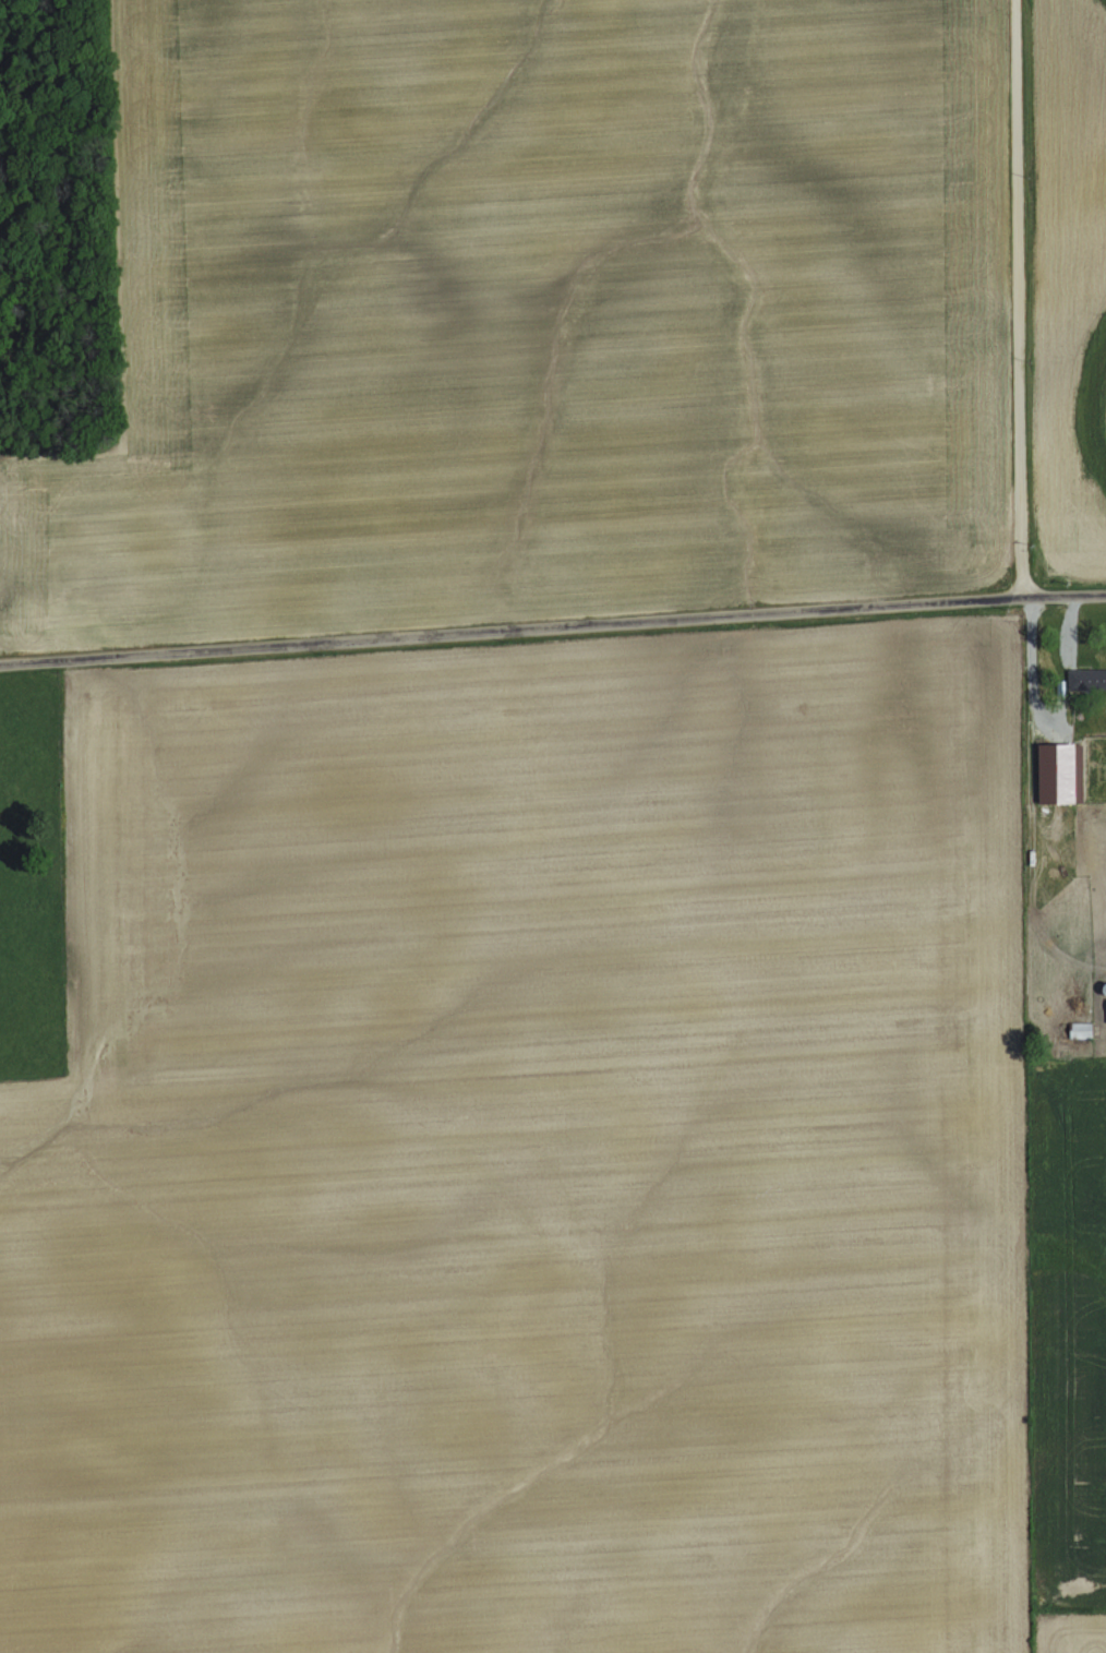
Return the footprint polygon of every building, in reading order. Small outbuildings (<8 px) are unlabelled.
[(1039,805),(1083,804),(1082,745),(1038,746),(1039,805)] [(1090,1024),(1070,1024),(1070,1036),(1090,1036),(1090,1024)]
